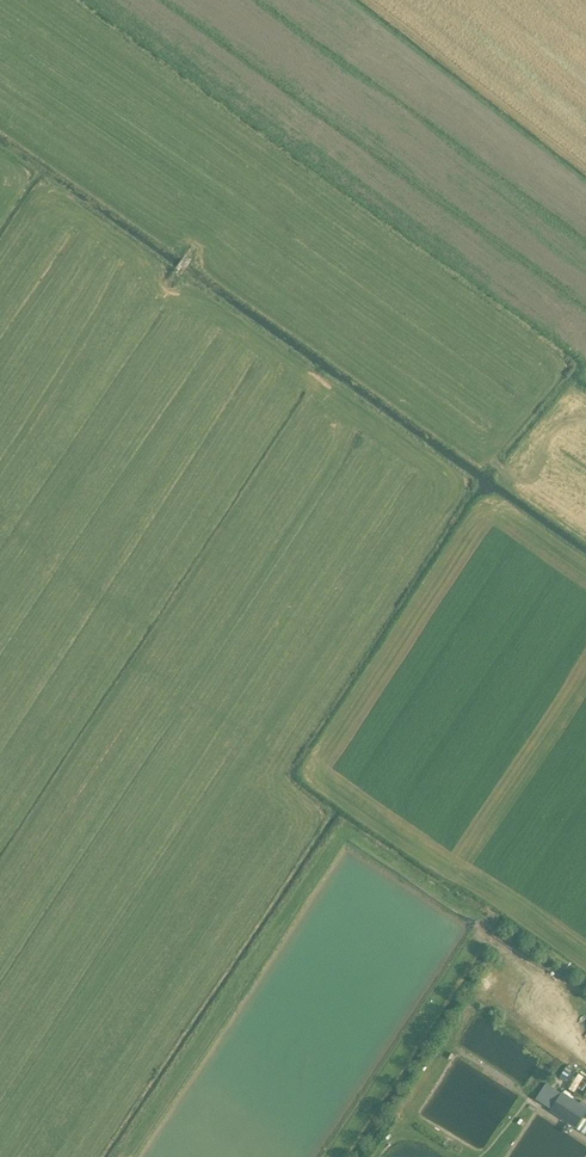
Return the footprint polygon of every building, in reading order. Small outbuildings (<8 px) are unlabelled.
[(568,1063),(557,1076),(573,1089),(584,1077),(568,1063)] [(563,1093),(552,1111),(577,1127),(584,1117),(585,1119),(585,1108),(563,1093)]
